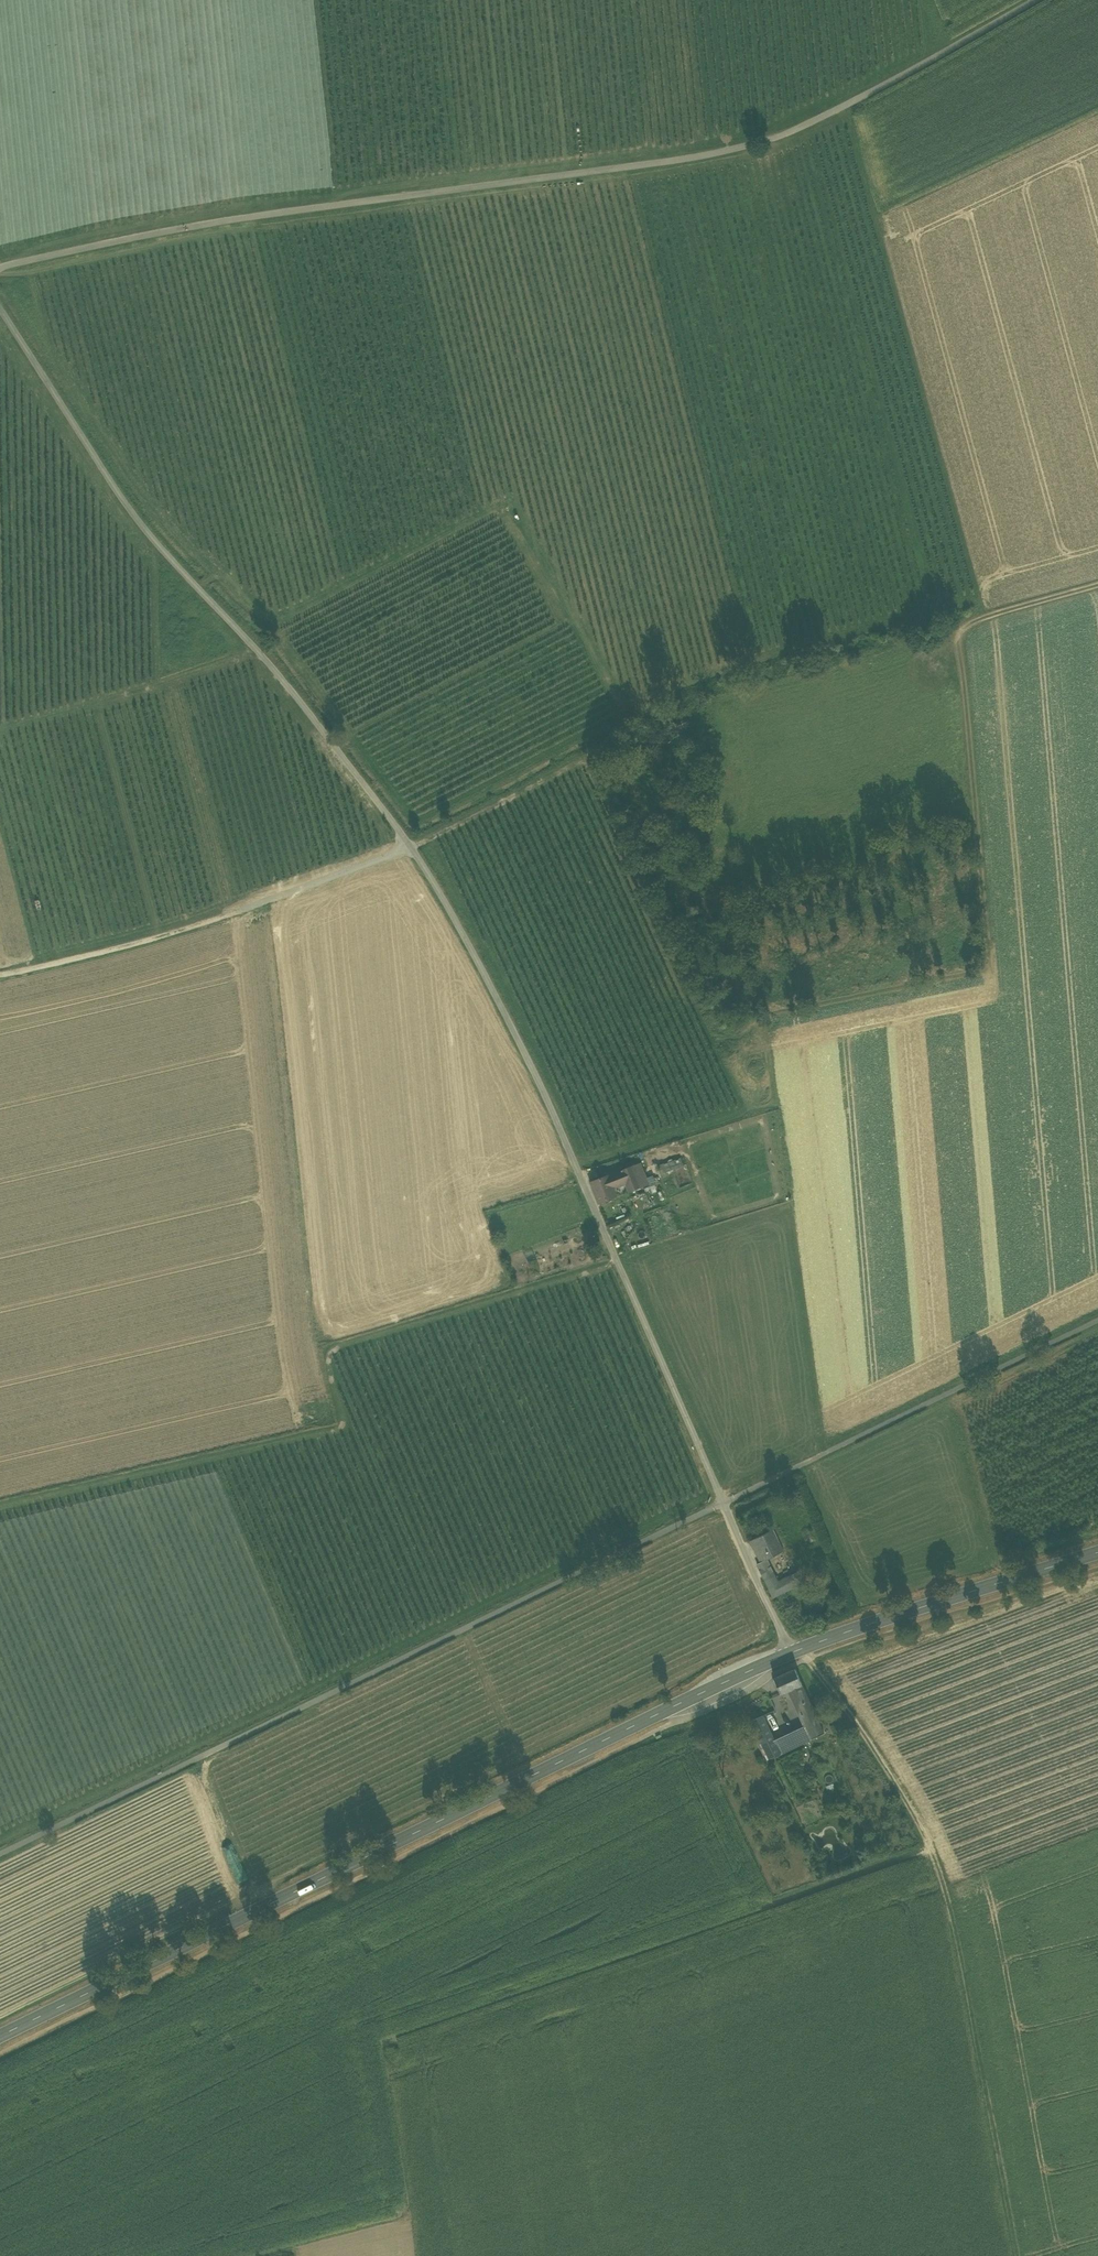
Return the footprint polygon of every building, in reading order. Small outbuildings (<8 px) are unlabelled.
[(664,1164),(667,1172),(684,1165),(681,1158),(664,1164)] [(648,1183),(640,1164),(632,1166),(640,1186),(648,1183)] [(591,1182),(599,1202),(617,1195),(614,1188),(626,1183),(629,1191),(640,1186),(632,1166),(591,1182)] [(750,1541),(761,1562),(767,1559),(784,1551),(773,1529),(750,1541)] [(765,1580),(775,1575),(767,1559),(761,1562),(757,1564),(765,1580)] [(800,1570),(791,1575),(797,1585),(798,1587),(807,1583),(800,1570)] [(775,1575),(765,1580),(774,1597),(797,1585),(791,1575),(778,1581),(775,1575)] [(782,1694),(790,1690),(802,1684),(795,1668),(775,1677),(776,1681),(782,1694)] [(824,1732),(802,1684),(790,1690),(806,1725),(812,1738),(824,1732)] [(775,1740),(763,1715),(752,1720),(770,1758),(781,1753),(775,1740)] [(793,1732),(799,1745),(812,1738),(806,1725),(793,1732)] [(799,1745),(793,1732),(775,1740),(781,1753),(799,1745)]
